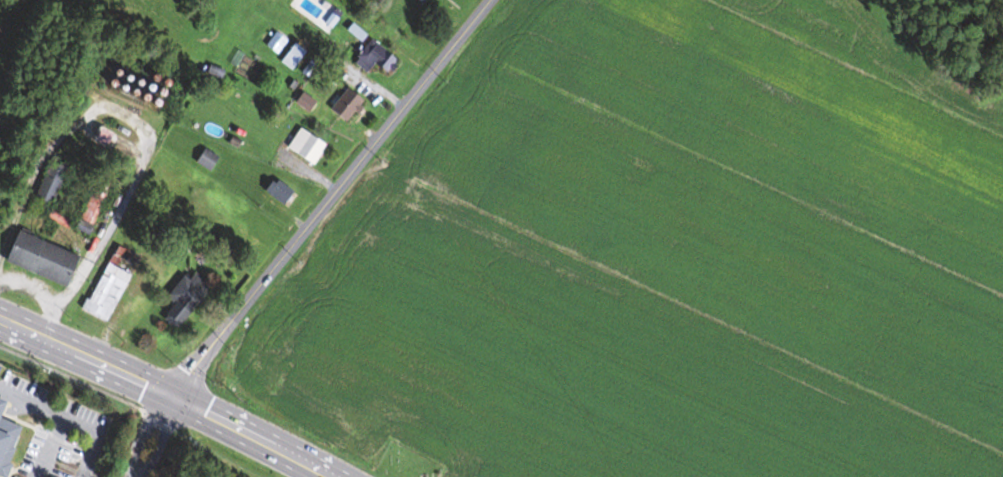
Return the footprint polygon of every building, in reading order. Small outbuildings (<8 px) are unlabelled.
[(356,62),(371,72),(380,60),(394,70),(402,59),(374,38),(356,62)] [(294,70),(309,53),(298,44),(284,61),(294,70)] [(137,88),(136,70),(114,71),(115,89),(137,88)] [(368,99),(351,86),(334,108),(351,121),(368,99)] [(317,164),(330,142),(303,126),(289,148),(317,164)] [(198,159),(211,170),(220,159),(207,148),(198,159)] [(38,197),(57,203),(70,166),(51,159),(38,197)] [(286,206),(297,193),(278,177),(267,190),(286,206)] [(78,229),(92,234),(111,184),(97,179),(78,229)] [(69,229),(73,221),(54,209),(49,216),(69,229)] [(84,255),(22,230),(9,262),(72,287),(84,255)] [(86,309),(111,321),(141,256),(117,244),(86,309)] [(214,285),(197,273),(192,279),(186,275),(170,296),(178,302),(166,318),(182,329),(214,285)] [(10,476),(24,425),(5,420),(11,400),(0,397),(0,473),(10,476)]
